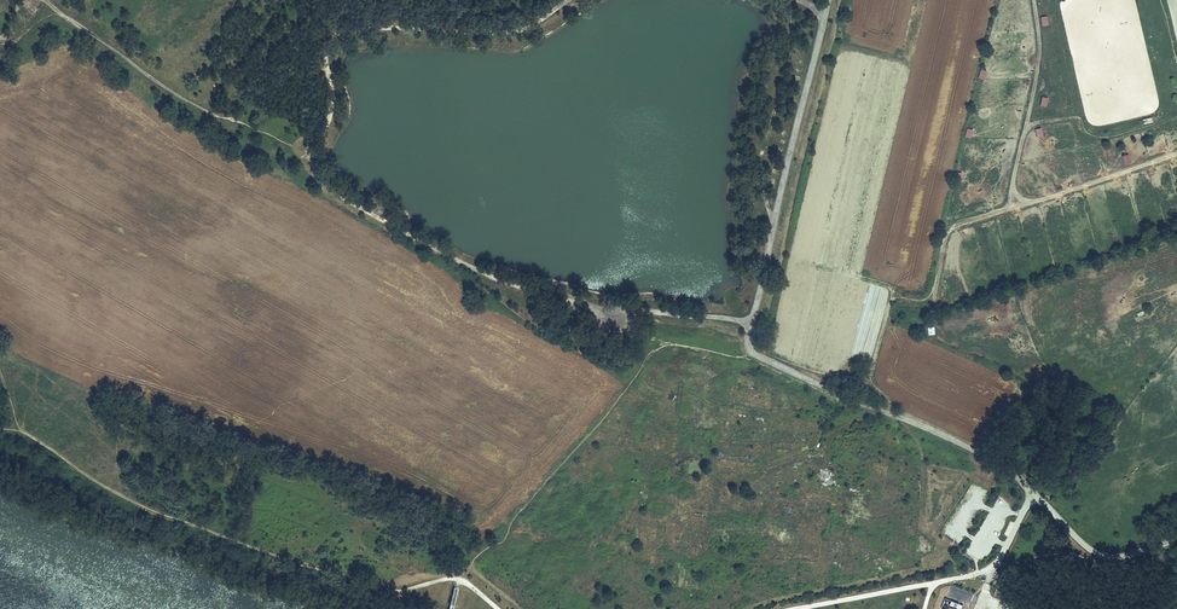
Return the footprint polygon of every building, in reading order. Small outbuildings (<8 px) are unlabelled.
[(1047,16),(1040,17),(1042,27),(1048,25),(1047,16)] [(980,70),(978,79),(984,81),(986,71),(980,70)] [(1046,107),(1049,98),(1042,97),(1039,105),(1046,107)] [(971,139),(973,129),(966,128),(965,138),(971,139)] [(1125,166),(1132,164),(1128,154),(1121,157),(1125,166)] [(1138,319),(1147,315),(1145,310),(1136,314),(1138,319)] [(792,422),(790,433),(796,434),(798,423),(792,422)] [(740,493),(736,500),(743,504),(747,497),(740,493)] [(754,511),(760,500),(752,496),(746,507),(754,511)] [(1014,599),(1010,608),(1011,608),(1023,608),(1018,607),(1021,602),(1014,599)]
